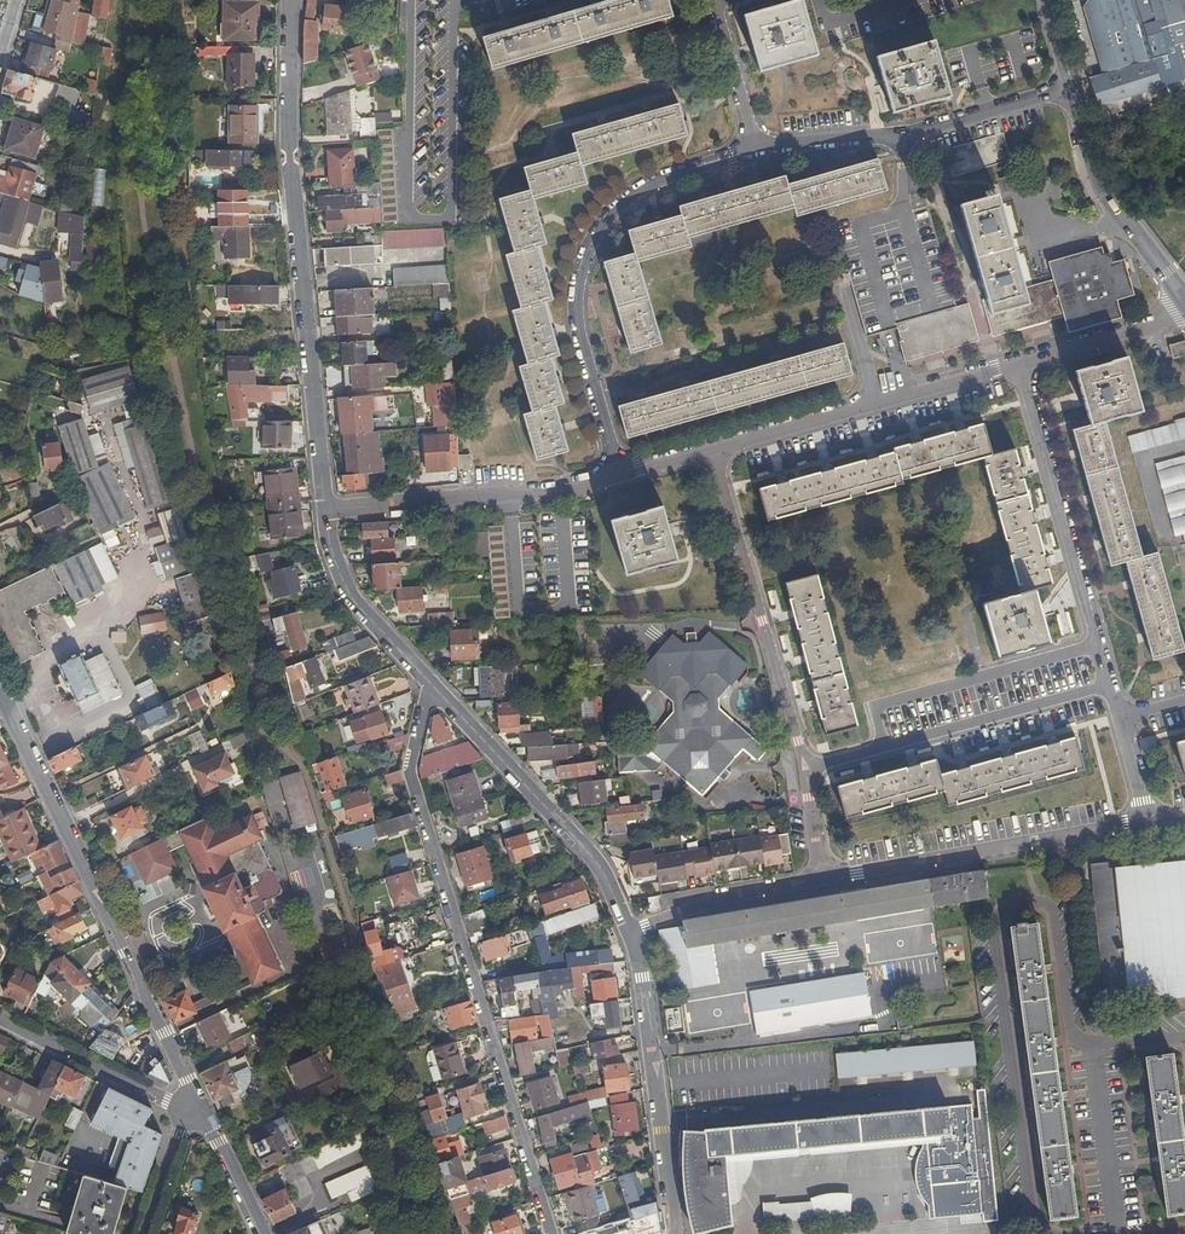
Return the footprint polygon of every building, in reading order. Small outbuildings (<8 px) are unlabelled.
[(79,0),(67,0),(67,2),(62,0),(49,0),(40,29),(57,34),(55,39),(71,43),(71,41),(76,14),(79,0)] [(92,14),(106,16),(108,0),(94,0),(92,14)] [(303,17),(304,18),(301,63),(314,59),(316,18),(312,18),(314,0),(305,0),(303,17)] [(483,36),(491,67),(672,15),(668,0),(606,0),(582,7),(483,36)] [(744,15),(760,71),(818,55),(801,0),(799,0),(744,15)] [(1087,8),(1104,75),(1092,78),(1104,106),(1184,83),(1184,0),(1092,0),(1087,8)] [(226,38),(259,38),(258,2),(226,2),(226,38)] [(354,35),(358,8),(324,4),(321,31),(354,35)] [(71,41),(83,45),(88,16),(76,14),(71,41)] [(396,33),(396,21),(396,20),(383,20),(383,37),(396,33)] [(53,47),(57,48),(70,52),(71,43),(55,39),(53,47)] [(934,40),(878,56),(895,113),(951,96),(934,40)] [(53,47),(31,41),(28,53),(25,63),(21,62),(18,72),(36,78),(40,64),(52,67),(57,48),(53,47)] [(367,44),(346,51),(357,87),(379,81),(367,44)] [(252,83),(252,52),(236,52),(236,45),(207,45),(199,45),(199,53),(225,54),(225,83),(252,83)] [(108,69),(111,51),(101,49),(98,67),(108,69)] [(18,72),(7,70),(0,93),(29,101),(37,78),(36,78),(18,72)] [(68,106),(62,125),(75,128),(84,131),(91,133),(93,113),(73,107),(78,89),(57,83),(53,102),(68,106)] [(351,89),(328,97),(330,135),(354,134),(351,89)] [(498,200),(505,222),(512,222),(530,221),(538,221),(533,198),(587,184),(582,165),(687,135),(678,103),(572,133),(577,152),(524,167),(531,190),(498,200)] [(227,141),(256,141),(256,105),(228,105),(227,141)] [(392,122),(392,114),(375,114),(375,122),(375,123),(392,122)] [(35,156),(43,127),(14,118),(6,147),(35,156)] [(363,123),(363,141),(377,140),(375,123),(375,122),(363,123)] [(84,131),(75,128),(73,136),(82,139),(84,131)] [(947,148),(955,176),(1012,161),(1004,132),(947,148)] [(252,161),(251,148),(204,148),(205,164),(248,164),(248,161),(252,161)] [(332,184),(357,182),(356,149),(329,151),(332,184)] [(27,202),(38,166),(13,158),(7,178),(0,176),(0,194),(27,202)] [(797,216),(842,202),(889,190),(878,158),(789,184),(786,175),(679,206),(681,212),(681,214),(627,230),(634,253),(603,262),(629,350),(659,341),(636,261),(689,246),(694,259),(721,250),(714,230),(793,208),(797,216)] [(380,206),(379,181),(368,181),(368,185),(370,194),(373,207),(380,206)] [(267,218),(267,189),(243,189),(243,218),(267,218)] [(0,194),(0,209),(1,209),(0,211),(0,241),(6,243),(14,245),(22,220),(27,202),(0,194)] [(321,206),(321,210),(326,210),(373,207),(370,194),(320,198),(320,200),(321,206)] [(1024,287),(996,194),(960,204),(987,297),(992,314),(1029,302),(1024,287)] [(895,322),(956,306),(925,198),(920,198),(901,203),(831,223),(834,230),(836,230),(848,272),(846,273),(848,281),(850,280),(853,290),(866,336),(897,327),(895,322)] [(41,206),(27,202),(22,220),(35,224),(41,206)] [(58,211),(72,215),(74,208),(59,204),(58,211)] [(208,206),(209,226),(224,226),(223,216),(217,216),(216,206),(208,206)] [(341,219),(381,217),(380,206),(373,207),(326,210),(327,232),(341,231),(341,219)] [(70,268),(80,268),(84,218),(72,215),(58,211),(57,231),(71,232),(70,268)] [(512,222),(505,222),(512,250),(502,254),(518,308),(508,312),(520,354),(553,352),(540,303),(550,300),(532,244),(543,241),(538,221),(530,221),(512,222)] [(247,254),(247,225),(224,226),(209,226),(209,240),(222,240),(223,254),(247,254)] [(377,244),(377,247),(443,244),(442,226),(436,227),(419,228),(413,228),(407,229),(400,229),(388,230),(382,230),(377,231),(377,233),(377,244)] [(362,231),(353,232),(354,242),(321,245),(322,248),(377,244),(377,233),(368,234),(369,231),(362,231)] [(85,257),(97,258),(98,241),(86,241),(85,257)] [(377,244),(322,248),(323,263),(379,260),(377,247),(377,244)] [(1029,302),(992,314),(987,297),(982,299),(993,336),(1063,314),(1068,332),(1121,316),(1117,299),(1134,294),(1124,259),(1107,264),(1101,246),(1049,261),(1053,278),(1024,287),(1029,302)] [(41,266),(41,261),(26,257),(25,262),(41,266)] [(41,266),(42,300),(60,299),(58,260),(41,261),(41,266)] [(17,293),(42,300),(41,266),(25,262),(23,269),(17,268),(15,278),(21,280),(17,293)] [(435,283),(445,283),(444,264),(389,267),(391,286),(435,283)] [(99,273),(100,283),(118,282),(117,272),(99,273)] [(446,308),(445,283),(435,283),(436,309),(446,308)] [(212,285),(213,298),(223,298),(222,285),(212,285)] [(276,300),(276,285),(229,285),(228,285),(228,303),(242,303),(243,305),(278,305),(278,300),(276,300)] [(370,288),(328,290),(330,316),(352,314),(372,313),(370,288)] [(956,306),(895,322),(897,327),(906,361),(978,341),(969,303),(956,306)] [(352,314),(330,316),(332,335),(353,333),(352,314)] [(215,323),(215,329),(226,329),(228,329),(228,320),(215,320),(215,323)] [(228,329),(226,329),(226,354),(240,354),(239,329),(228,329)] [(1184,339),(1167,343),(1170,356),(1184,352),(1184,343),(1184,339)] [(359,341),(336,343),(338,365),(346,365),(361,363),(360,356),(359,341)] [(369,355),(368,341),(359,341),(360,356),(369,355)] [(840,343),(616,407),(624,436),(850,370),(840,343)] [(553,352),(520,354),(524,363),(515,365),(518,377),(551,375),(546,358),(554,355),(553,352)] [(1090,425),(1105,422),(1104,420),(1141,409),(1126,354),(1075,368),(1090,423),(1090,425)] [(255,381),(254,356),(221,356),(221,360),(228,360),(228,381),(255,381)] [(452,382),(450,358),(436,359),(437,383),(452,382)] [(392,376),(391,362),(376,362),(361,363),(346,365),(347,389),(378,387),(377,377),(392,376)] [(346,365),(338,365),(339,390),(347,389),(346,365)] [(91,415),(136,404),(127,369),(82,381),(91,415)] [(559,403),(551,375),(518,377),(528,412),(520,414),(534,459),(566,449),(552,405),(559,403)] [(453,403),(452,382),(437,383),(430,383),(422,384),(424,404),(429,404),(453,403)] [(287,398),(287,384),(225,384),(231,419),(232,419),(239,419),(262,418),(266,419),(266,415),(262,415),(258,406),(245,405),(244,399),(272,399),(272,398),(287,398)] [(334,397),(335,410),(366,409),(388,407),(386,394),(334,397)] [(82,404),(67,400),(65,407),(80,412),(82,404)] [(454,425),(453,403),(429,404),(431,426),(435,426),(445,425),(454,425)] [(366,409),(335,410),(337,433),(343,432),(367,430),(366,409)] [(422,427),(421,417),(413,417),(414,427),(422,427)] [(73,473),(97,467),(82,418),(59,425),(73,473)] [(266,419),(262,418),(262,447),(290,447),(290,438),(286,438),(287,419),(266,419)] [(1129,434),(1133,451),(1184,437),(1184,418),(1129,434)] [(240,424),(239,419),(232,419),(235,432),(239,432),(238,425),(240,424)] [(294,447),(294,419),(287,419),(286,438),(290,438),(290,447),(294,447)] [(992,452),(984,421),(893,446),(894,449),(758,487),(767,519),(903,480),(903,478),(992,452)] [(1141,554),(1105,422),(1090,425),(1090,423),(1072,428),(1111,563),(1125,559),(1153,657),(1184,649),(1156,551),(1141,554)] [(170,503),(144,424),(122,431),(148,510),(170,503)] [(367,430),(343,432),(346,475),(366,473),(379,472),(378,460),(373,460),(370,430),(367,430)] [(343,432),(337,433),(341,475),(346,475),(343,432)] [(423,469),(456,466),(456,454),(454,435),(422,438),(423,469)] [(50,470),(60,468),(57,443),(39,445),(43,465),(49,464),(50,470)] [(1035,588),(1052,583),(1015,448),(984,457),(1008,541),(1022,592),(1035,588)] [(456,454),(456,466),(468,466),(467,454),(456,454)] [(1157,461),(1176,534),(1184,532),(1184,454),(1157,461)] [(131,520),(107,464),(75,478),(100,534),(131,520)] [(265,504),(295,501),(293,486),(290,486),(288,466),(261,469),(265,504)] [(341,475),(339,475),(340,490),(367,487),(366,473),(346,475),(341,475)] [(61,500),(33,514),(38,525),(42,522),(45,528),(64,520),(65,524),(73,520),(64,501),(61,500)] [(297,515),(295,501),(265,504),(268,538),(295,535),(293,515),(297,515)] [(676,559),(659,505),(610,519),(625,573),(676,559)] [(185,535),(175,507),(154,514),(158,527),(162,542),(185,535)] [(92,535),(85,521),(68,529),(75,544),(92,535)] [(385,538),(384,521),(360,523),(361,539),(370,539),(385,538)] [(162,542),(158,527),(146,531),(150,545),(162,542)] [(487,555),(484,531),(475,532),(476,555),(487,555)] [(197,568),(187,536),(152,547),(156,562),(160,573),(161,579),(197,568)] [(391,537),(385,538),(370,539),(371,560),(392,558),(391,537)] [(103,584),(119,577),(102,541),(86,549),(103,584)] [(104,589),(85,549),(55,564),(74,603),(104,589)] [(274,566),(272,556),(279,554),(277,549),(266,551),(256,553),(260,570),(274,566)] [(398,560),(371,562),(374,589),(400,587),(399,564),(398,560)] [(154,575),(160,573),(156,562),(151,563),(154,575)] [(60,580),(58,580),(53,568),(54,568),(52,564),(0,589),(0,632),(0,633),(3,632),(6,639),(4,640),(7,647),(10,646),(13,652),(10,653),(13,659),(16,658),(18,662),(44,650),(42,646),(44,646),(40,638),(38,639),(35,633),(37,632),(34,625),(32,626),(29,620),(31,619),(27,612),(26,613),(24,610),(42,601),(43,604),(50,601),(48,598),(54,594),(56,598),(63,595),(62,593),(66,591),(60,580)] [(279,597),(300,591),(294,565),(272,571),(279,597)] [(1007,587),(1001,565),(975,571),(982,594),(1007,587)] [(211,615),(198,571),(172,578),(186,623),(211,615)] [(815,573),(785,582),(826,733),(857,724),(815,573)] [(445,594),(445,585),(432,586),(432,595),(445,594)] [(417,588),(395,589),(397,612),(419,611),(417,588)] [(1050,642),(1035,588),(1022,592),(984,603),(1000,655),(1050,642)] [(308,646),(298,609),(272,617),(272,618),(274,623),(287,619),(290,628),(296,649),(308,646)] [(450,623),(450,610),(443,611),(424,612),(425,625),(444,624),(450,623)] [(162,613),(139,617),(142,635),(166,631),(162,613)] [(562,624),(562,616),(543,617),(544,625),(562,624)] [(290,628),(287,619),(274,623),(276,631),(290,628)] [(339,646),(358,639),(354,629),(336,635),(339,646)] [(479,657),(478,629),(450,630),(451,658),(479,657)] [(674,636),(675,637),(690,636),(681,629),(674,636)] [(690,636),(675,637),(652,662),(650,673),(651,674),(673,695),(673,713),(650,737),(621,738),(622,769),(659,769),(666,761),(695,788),(697,790),(706,789),(709,788),(721,776),(727,769),(745,751),(758,764),(771,752),(731,714),(731,693),(756,666),(722,634),(722,635),(711,635),(709,637),(703,637),(695,638),(691,638),(690,636)] [(378,645),(369,635),(358,639),(339,646),(321,652),(326,665),(378,645)] [(294,663),(291,652),(288,652),(287,649),(281,650),(285,666),(294,663)] [(82,712),(119,693),(100,653),(83,661),(79,652),(56,663),(60,672),(59,673),(69,695),(71,694),(75,702),(77,701),(82,712)] [(285,666),(288,678),(298,674),(303,673),(309,691),(324,687),(313,656),(294,663),(285,666)] [(650,673),(652,662),(650,661),(643,669),(650,675),(651,674),(650,673)] [(480,684),(481,698),(502,697),(503,697),(501,664),(479,665),(480,684)] [(471,684),(480,684),(479,665),(470,665),(471,684)] [(210,695),(233,684),(229,671),(204,683),(210,695)] [(379,702),(368,672),(344,682),(354,711),(379,702)] [(306,698),(298,674),(288,678),(289,682),(294,702),(304,698),(306,698)] [(162,702),(152,681),(135,690),(145,711),(162,702)] [(192,700),(203,694),(199,685),(187,691),(192,700)] [(603,725),(600,697),(599,696),(590,697),(593,718),(581,719),(579,719),(579,727),(583,727),(591,726),(603,725)] [(593,718),(590,697),(580,697),(581,719),(593,718)] [(145,711),(133,716),(139,729),(174,713),(168,700),(162,702),(145,711)] [(489,709),(489,701),(473,702),(474,710),(489,709)] [(496,704),(497,732),(530,731),(530,723),(516,723),(515,703),(496,704)] [(356,742),(389,732),(381,709),(363,715),(364,717),(350,722),(356,742)] [(448,730),(436,714),(431,717),(428,733),(433,744),(450,736),(448,730)] [(201,750),(208,747),(198,725),(190,728),(201,750)] [(526,746),(551,745),(550,733),(540,734),(540,730),(539,730),(531,731),(532,734),(520,735),(521,746),(526,746)] [(405,747),(409,732),(381,741),(384,754),(405,747)] [(944,789),(949,805),(1085,767),(1076,736),(940,774),(944,789)] [(1177,741),(1184,768),(1184,738),(1177,741)] [(463,742),(420,757),(417,767),(419,778),(478,756),(463,742)] [(576,755),(575,743),(551,745),(526,746),(526,758),(576,755)] [(74,746),(47,758),(53,771),(80,758),(74,746)] [(234,772),(224,750),(192,766),(203,790),(218,783),(217,781),(234,772)] [(140,780),(154,774),(143,751),(129,758),(140,780)] [(312,763),(322,793),(344,785),(335,756),(312,763)] [(129,758),(116,764),(126,787),(140,780),(129,758)] [(944,789),(940,774),(936,758),(838,786),(846,816),(944,789)] [(594,773),(592,759),(583,760),(553,766),(553,768),(555,778),(578,775),(594,773)] [(6,761),(0,764),(0,785),(1,786),(15,779),(6,761)] [(403,777),(400,768),(383,773),(386,783),(403,777)] [(553,768),(538,770),(539,780),(555,778),(553,768)] [(732,773),(727,769),(721,776),(725,780),(732,773)] [(290,774),(306,824),(307,824),(316,821),(301,771),(290,774)] [(444,781),(451,805),(478,796),(471,771),(444,781)] [(296,827),(306,824),(290,774),(281,776),(296,827)] [(601,779),(578,781),(581,805),(599,803),(597,791),(602,791),(601,779)] [(659,786),(647,787),(648,797),(660,796),(659,786)] [(711,789),(709,788),(706,789),(697,790),(695,788),(694,790),(702,798),(711,789)] [(350,821),(371,814),(364,790),(343,796),(350,821)] [(96,801),(93,795),(85,799),(88,805),(96,801)] [(84,796),(69,803),(73,812),(88,805),(85,799),(84,796)] [(478,796),(451,805),(458,825),(484,817),(482,802),(480,803),(478,796)] [(412,809),(409,798),(393,804),(397,814),(412,809)] [(609,833),(610,842),(631,839),(630,829),(625,829),(624,819),(643,817),(642,803),(630,805),(606,807),(608,820),(602,821),(604,834),(609,833)] [(132,837),(139,834),(137,828),(140,827),(139,824),(132,809),(130,804),(109,815),(120,837),(129,832),(132,837)] [(21,805),(2,815),(0,816),(0,837),(5,847),(12,861),(29,852),(40,847),(35,837),(37,836),(21,805)] [(132,809),(139,824),(146,820),(139,805),(132,809)] [(412,809),(397,814),(335,834),(340,850),(356,844),(355,842),(358,841),(356,835),(369,831),(371,835),(377,833),(378,835),(416,823),(412,809)] [(281,888),(257,837),(261,835),(257,827),(266,823),(259,810),(250,813),(213,831),(206,815),(191,822),(129,852),(143,883),(175,868),(167,849),(185,840),(206,886),(203,887),(223,928),(226,927),(253,984),(280,971),(254,914),(263,910),(266,904),(264,900),(279,893),(281,888)] [(522,814),(529,810),(518,815),(503,819),(506,830),(538,820),(533,816),(525,822),(510,826),(508,819),(522,814)] [(508,819),(510,826),(525,822),(533,816),(529,810),(522,814),(508,819)] [(318,828),(316,821),(307,824),(309,831),(318,828)] [(482,833),(480,824),(466,828),(468,837),(482,833)] [(541,849),(534,829),(503,839),(510,860),(541,849)] [(783,852),(792,851),(789,832),(760,837),(759,835),(709,843),(710,845),(655,854),(653,847),(629,852),(631,857),(627,862),(632,866),(635,881),(659,876),(660,884),(673,883),(672,879),(687,877),(696,876),(703,875),(704,878),(715,875),(715,872),(731,869),(740,868),(749,866),(765,863),(765,867),(784,864),(783,852)] [(62,852),(55,839),(40,847),(29,852),(35,865),(42,862),(62,852)] [(108,849),(94,855),(99,866),(118,858),(113,846),(108,849)] [(466,885),(492,876),(482,846),(456,854),(466,885)] [(391,867),(409,861),(405,851),(387,857),(391,867)] [(66,861),(62,852),(42,862),(46,870),(66,861)] [(1109,860),(1091,862),(1104,996),(1120,995),(1120,989),(1127,988),(1127,998),(1184,992),(1184,857),(1109,866),(1109,860)] [(50,878),(46,870),(39,874),(49,894),(75,880),(70,868),(50,878)] [(418,896),(410,869),(387,876),(395,903),(418,896)] [(985,871),(963,875),(967,905),(990,901),(985,871)] [(571,910),(590,904),(579,875),(550,885),(553,892),(540,896),(546,911),(569,904),(571,910)] [(967,905),(963,875),(928,880),(682,920),(683,926),(657,930),(668,994),(716,987),(709,946),(967,905)] [(494,884),(492,876),(466,885),(468,891),(494,884)] [(81,892),(75,880),(49,894),(35,900),(41,911),(48,908),(55,924),(71,916),(66,907),(69,906),(66,899),(81,892)] [(194,883),(184,881),(182,890),(193,892),(194,883)] [(662,911),(659,896),(648,898),(651,912),(662,911)] [(597,916),(593,903),(590,904),(571,910),(550,918),(553,927),(555,930),(597,916)] [(495,904),(478,910),(483,919),(485,919),(499,914),(495,904)] [(491,938),(485,919),(483,919),(478,910),(462,916),(467,933),(474,931),(477,942),(491,938)] [(77,913),(71,916),(55,924),(53,925),(61,942),(72,937),(70,932),(83,926),(77,913)] [(532,933),(538,932),(553,927),(550,918),(530,925),(532,933)] [(1038,923),(1012,926),(1054,1219),(1079,1216),(1038,923)] [(522,946),(534,941),(528,927),(517,931),(522,946)] [(383,964),(395,960),(391,948),(382,951),(376,930),(365,933),(373,966),(383,964)] [(474,931),(467,933),(471,945),(477,942),(474,931)] [(568,966),(611,960),(619,958),(617,950),(597,953),(596,947),(566,951),(566,954),(551,956),(551,954),(546,955),(538,932),(532,933),(544,969),(568,966)] [(508,953),(504,943),(501,934),(491,938),(477,942),(484,960),(508,953)] [(404,957),(428,949),(426,941),(402,949),(404,957)] [(89,980),(62,954),(50,960),(49,961),(78,990),(89,980)] [(405,977),(399,959),(395,960),(383,964),(386,974),(388,982),(405,977)] [(590,1002),(618,998),(616,976),(602,978),(602,973),(590,974),(591,980),(592,980),(594,994),(585,995),(581,974),(589,972),(612,969),(611,960),(568,966),(572,988),(573,992),(590,1002)] [(40,981),(37,987),(44,991),(49,980),(79,1009),(82,1006),(88,1000),(78,990),(49,961),(43,974),(40,981)] [(386,974),(383,964),(373,966),(377,977),(386,974)] [(554,1036),(557,1050),(568,1048),(558,999),(564,989),(572,988),(568,966),(544,969),(535,971),(539,991),(540,1000),(543,1013),(548,1013),(554,1036)] [(11,1009),(23,1015),(37,987),(40,981),(16,969),(4,992),(16,998),(11,1009)] [(511,974),(514,988),(531,986),(532,992),(539,991),(535,971),(511,974)] [(747,990),(748,993),(864,976),(863,971),(747,990)] [(514,988),(511,974),(497,977),(498,981),(503,1006),(504,1014),(518,1012),(514,988)] [(864,976),(748,993),(753,1027),(754,1033),(871,1015),(864,976)] [(410,993),(405,977),(388,982),(387,983),(392,999),(394,998),(410,993)] [(114,1004),(89,980),(78,990),(88,1000),(103,1014),(114,1004)] [(184,992),(164,1001),(173,1020),(233,993),(230,984),(188,1002),(184,992)] [(394,998),(398,1012),(400,1016),(412,1013),(410,1005),(414,1004),(410,993),(394,998)] [(623,1026),(618,998),(590,1002),(591,1012),(600,1011),(603,1029),(623,1026)] [(103,1014),(88,1000),(82,1006),(82,1015),(101,1034),(110,1021),(103,1014)] [(449,1029),(476,1021),(469,1000),(463,1002),(443,1009),(449,1029)] [(543,1013),(540,1000),(533,1002),(536,1014),(540,1014),(543,1013)] [(119,1010),(114,1004),(103,1014),(110,1021),(119,1010)] [(390,1015),(392,1025),(402,1021),(400,1016),(398,1012),(390,1015)] [(218,1013),(197,1022),(207,1044),(228,1035),(218,1013)] [(540,1014),(546,1038),(554,1036),(548,1013),(543,1013),(540,1014)] [(534,1015),(506,1019),(509,1029),(511,1039),(537,1035),(534,1015)] [(506,1019),(494,1021),(497,1030),(509,1029),(506,1019)] [(250,1031),(227,1042),(232,1052),(247,1045),(248,1039),(253,1037),(250,1031)] [(0,1033),(0,1050),(3,1052),(10,1038),(0,1033)] [(546,1038),(527,1040),(529,1050),(547,1046),(549,1052),(557,1050),(554,1036),(546,1038)] [(90,1048),(113,1060),(120,1048),(98,1037),(90,1048)] [(588,1061),(617,1055),(616,1047),(610,1048),(609,1040),(584,1045),(588,1061)] [(974,1040),(837,1053),(839,1076),(858,1075),(867,1074),(903,1070),(913,1069),(949,1066),(959,1065),(976,1063),(974,1040)] [(456,1054),(453,1044),(434,1050),(443,1079),(464,1072),(458,1053),(456,1054)] [(529,1067),(524,1044),(514,1045),(519,1068),(529,1067)] [(557,1050),(560,1067),(571,1065),(568,1048),(557,1050)] [(312,1080),(333,1070),(323,1050),(292,1064),(300,1082),(310,1077),(312,1080)] [(172,1080),(159,1053),(149,1064),(143,1061),(138,1072),(140,1073),(165,1086),(172,1080)] [(1174,1053),(1148,1057),(1171,1213),(1184,1211),(1184,1131),(1174,1053)] [(231,1058),(199,1072),(205,1085),(235,1071),(249,1065),(245,1056),(233,1062),(231,1058)] [(38,1088),(24,1080),(23,1082),(13,1104),(39,1118),(49,1097),(65,1065),(52,1059),(38,1088)] [(588,1061),(571,1065),(574,1076),(591,1073),(588,1061)] [(629,1087),(625,1062),(603,1066),(606,1087),(607,1090),(629,1087)] [(87,1076),(65,1065),(49,1097),(56,1101),(59,1097),(62,1098),(64,1093),(76,1099),(87,1076)] [(959,1073),(959,1065),(949,1066),(950,1074),(959,1073)] [(913,1078),(913,1069),(903,1070),(904,1079),(913,1078)] [(321,1098),(349,1085),(345,1070),(333,1076),(334,1078),(316,1087),(321,1098)] [(11,1107),(13,1104),(23,1082),(0,1071),(0,1101),(11,1107)] [(235,1071),(205,1085),(216,1109),(245,1096),(242,1088),(238,1090),(233,1078),(237,1076),(235,1071)] [(868,1082),(867,1074),(858,1075),(859,1083),(868,1082)] [(558,1103),(549,1078),(526,1085),(534,1110),(558,1103)] [(466,1117),(484,1112),(480,1101),(485,1100),(479,1082),(456,1089),(466,1117)] [(609,1097),(607,1090),(606,1087),(580,1093),(584,1103),(589,1102),(609,1097)] [(153,1109),(110,1088),(92,1124),(130,1143),(116,1184),(127,1188),(143,1193),(157,1151),(163,1134),(145,1126),(153,1109)] [(434,1095),(431,1090),(415,1095),(417,1101),(434,1095)] [(580,1093),(569,1097),(572,1107),(577,1105),(584,1103),(580,1093)] [(629,1104),(628,1093),(609,1097),(615,1133),(640,1130),(637,1103),(629,1104)] [(444,1134),(465,1128),(460,1113),(445,1117),(437,1094),(434,1095),(417,1101),(430,1139),(444,1134)] [(480,1101),(484,1112),(488,1110),(485,1100),(480,1101)] [(584,1103),(577,1105),(577,1108),(547,1116),(551,1128),(593,1115),(589,1102),(584,1103)] [(683,1143),(680,1165),(727,1161),(726,1155),(926,1135),(927,1146),(977,1142),(973,1102),(704,1130),(703,1132),(688,1131),(685,1131),(683,1143)] [(75,1130),(83,1112),(74,1107),(65,1125),(75,1130)] [(509,1127),(506,1115),(490,1120),(481,1123),(485,1133),(509,1127)] [(279,1118),(263,1125),(268,1136),(255,1142),(259,1148),(257,1149),(263,1163),(288,1151),(278,1130),(283,1127),(279,1118)] [(306,1174),(366,1145),(361,1127),(295,1159),(302,1175),(288,1183),(296,1199),(297,1202),(315,1193),(306,1174)] [(463,1155),(459,1141),(448,1145),(444,1134),(430,1139),(438,1163),(457,1157),(463,1155)] [(603,1147),(598,1134),(590,1136),(593,1149),(595,1148),(603,1147)] [(727,1161),(927,1146),(926,1135),(726,1155),(727,1161)] [(984,1213),(977,1142),(927,1146),(928,1149),(935,1218),(984,1213)] [(727,1161),(728,1168),(928,1149),(927,1146),(727,1161)] [(602,1168),(595,1148),(593,1149),(585,1152),(591,1172),(602,1168)] [(40,1161),(53,1165),(57,1154),(43,1149),(40,1161)] [(484,1164),(487,1175),(511,1168),(506,1150),(484,1157),(487,1163),(484,1164)] [(582,1187),(590,1185),(595,1184),(591,1172),(585,1152),(571,1156),(582,1187)] [(573,1182),(575,1189),(582,1187),(571,1156),(570,1153),(549,1160),(557,1188),(573,1182)] [(463,1182),(465,1182),(457,1157),(438,1163),(447,1189),(463,1182)] [(295,1159),(280,1166),(288,1183),(302,1175),(295,1159)] [(684,1192),(687,1209),(694,1233),(698,1233),(734,1224),(730,1188),(728,1168),(727,1161),(680,1165),(684,1192)] [(353,1203),(378,1190),(371,1162),(326,1183),(333,1199),(348,1192),(353,1203)] [(511,1168),(487,1175),(465,1182),(463,1182),(467,1194),(471,1192),(474,1194),(481,1192),(482,1189),(486,1188),(487,1189),(515,1181),(511,1168)] [(644,1216),(659,1210),(659,1200),(645,1204),(644,1198),(639,1200),(634,1185),(639,1183),(635,1171),(618,1177),(632,1218),(644,1216)] [(116,1184),(85,1175),(68,1229),(84,1233),(113,1233),(127,1188),(116,1184)] [(467,1194),(463,1182),(447,1189),(450,1199),(467,1194)] [(639,1200),(644,1198),(639,1183),(634,1185),(639,1200)] [(575,1189),(564,1194),(567,1204),(570,1203),(576,1220),(599,1212),(590,1185),(582,1187),(575,1189)] [(282,1188),(259,1199),(266,1214),(289,1202),(282,1188)] [(852,1209),(853,1194),(849,1193),(844,1192),(838,1192),(832,1193),(827,1194),(821,1195),(815,1196),(812,1198),(813,1202),(814,1201),(816,1212),(816,1219),(817,1222),(853,1218),(852,1209)] [(473,1212),(467,1194),(450,1199),(459,1227),(465,1225),(471,1223),(468,1214),(473,1212)] [(779,1209),(775,1209),(775,1206),(775,1204),(763,1205),(766,1226),(777,1225),(777,1224),(816,1219),(816,1212),(814,1201),(813,1202),(779,1205),(779,1209)] [(289,1202),(266,1214),(271,1223),(294,1212),(289,1202)] [(198,1216),(180,1209),(177,1220),(179,1222),(175,1233),(192,1233),(198,1216)] [(659,1210),(644,1216),(644,1221),(619,1229),(617,1223),(582,1233),(661,1233),(659,1210)] [(9,1216),(0,1213),(0,1233),(4,1233),(9,1216)] [(319,1215),(313,1223),(311,1224),(313,1230),(316,1228),(318,1233),(327,1233),(319,1215)] [(492,1223),(495,1233),(522,1233),(515,1216),(492,1223)] [(289,1233),(318,1233),(316,1228),(313,1230),(311,1224),(289,1233)] [(465,1225),(459,1227),(461,1233),(468,1233),(465,1225)]
